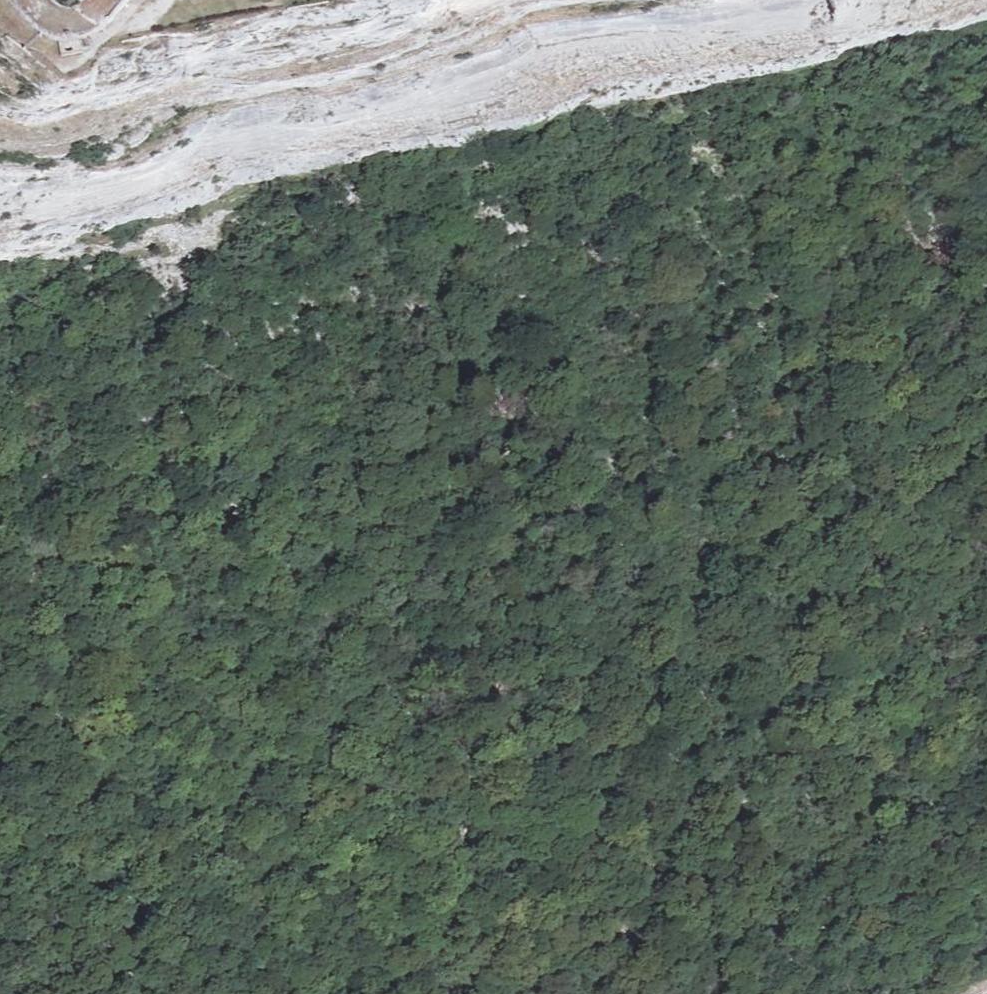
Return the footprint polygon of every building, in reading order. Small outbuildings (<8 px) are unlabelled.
[(78,20),(98,0),(59,0),(78,20)] [(491,0),(434,0),(410,1),(412,23),(492,18),(491,0)]
